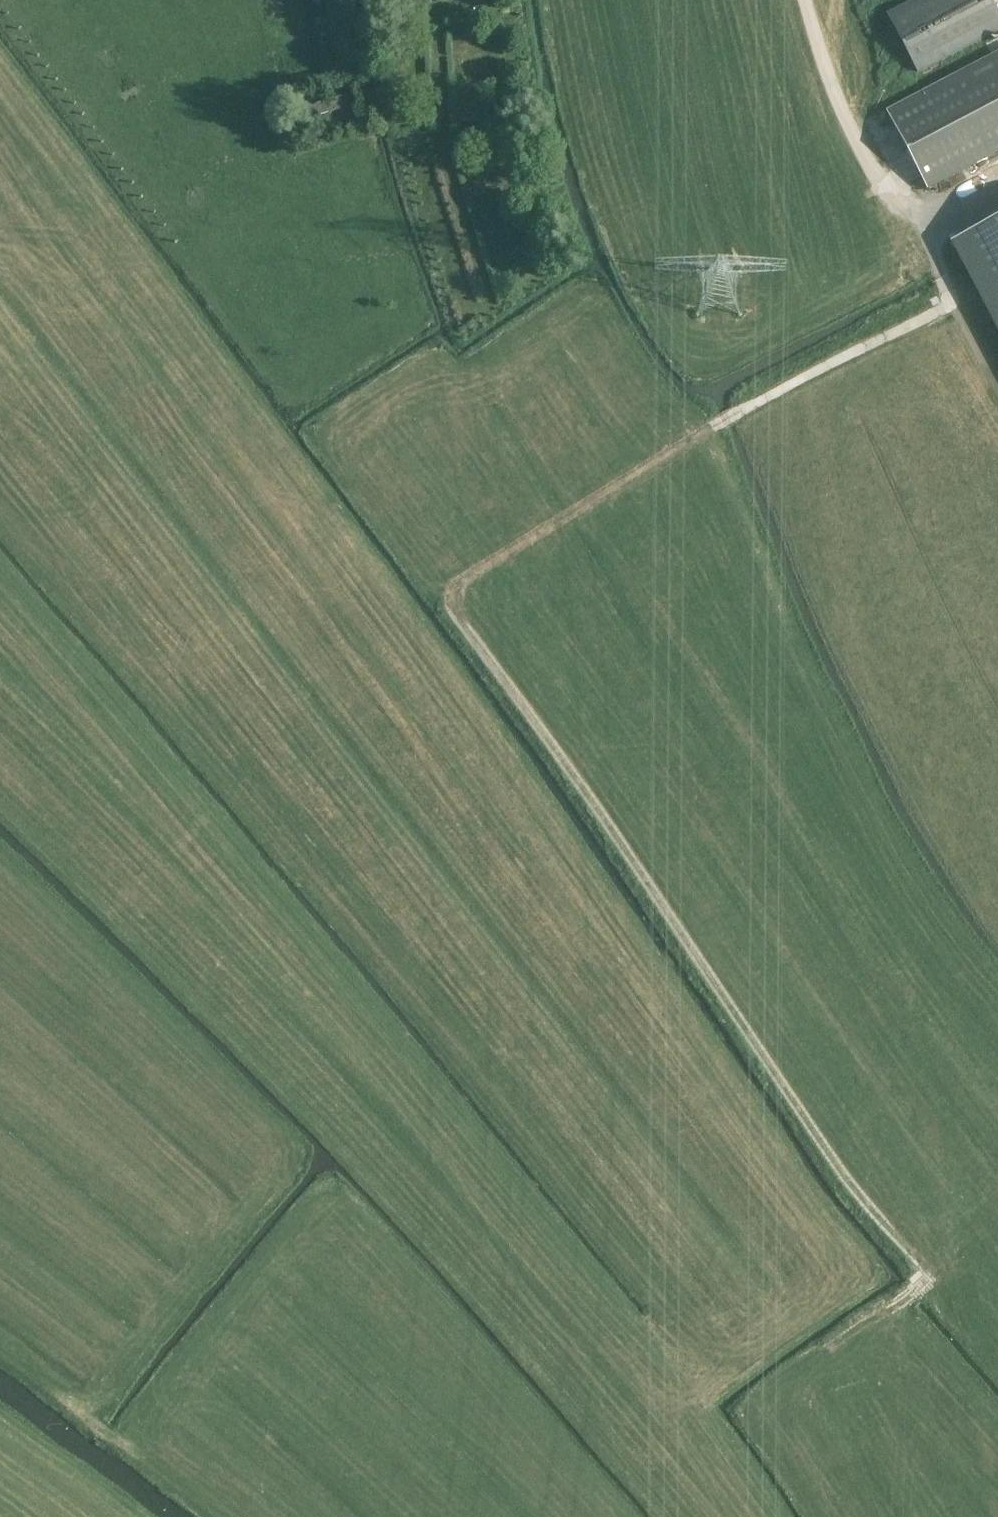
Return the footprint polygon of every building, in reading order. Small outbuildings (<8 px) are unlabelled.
[(888,14),(918,72),(997,31),(997,13),(991,0),(915,0),(888,14)] [(997,152),(997,54),(899,106),(888,112),(928,189),(959,173),(997,152)] [(985,231),(971,238),(978,251),(997,289),(997,224),(985,231)]
